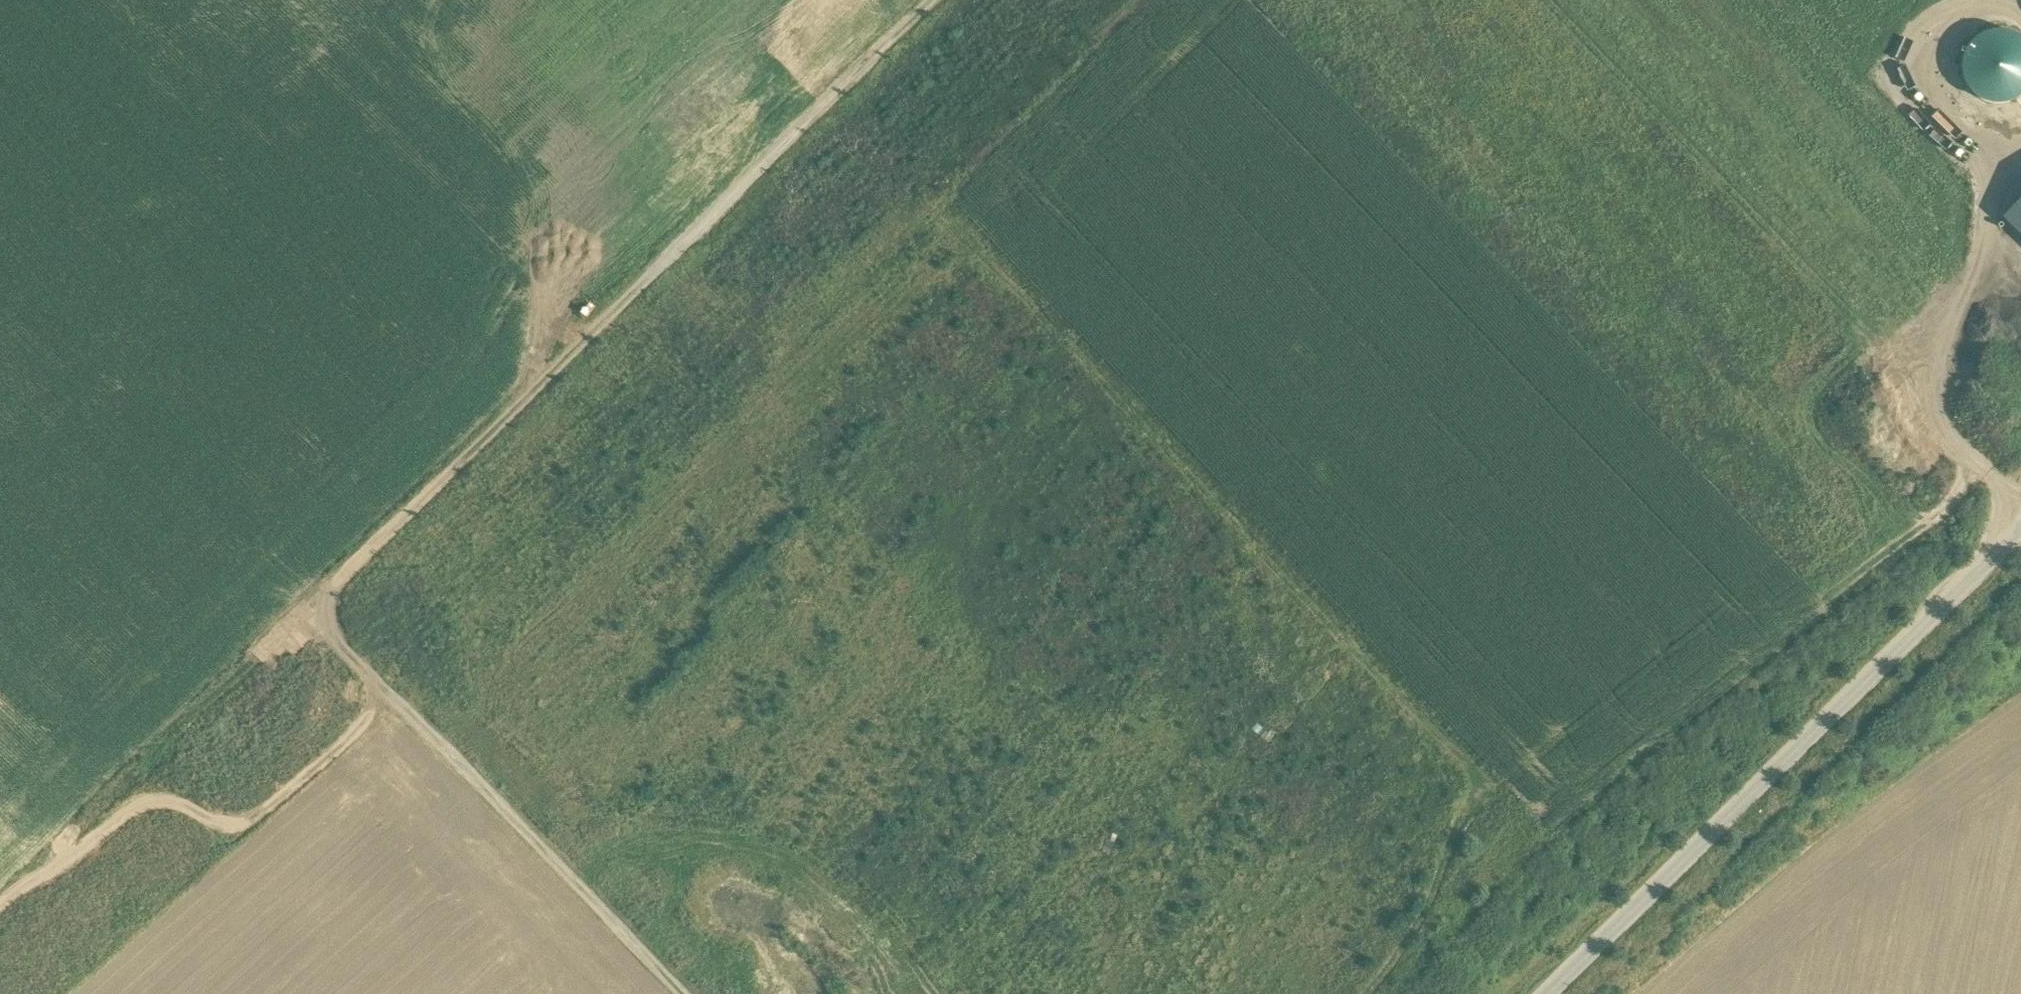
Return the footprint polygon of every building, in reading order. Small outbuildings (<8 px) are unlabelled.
[(1972,31),(1972,98),(2020,98),(2020,31),(1972,31)]
